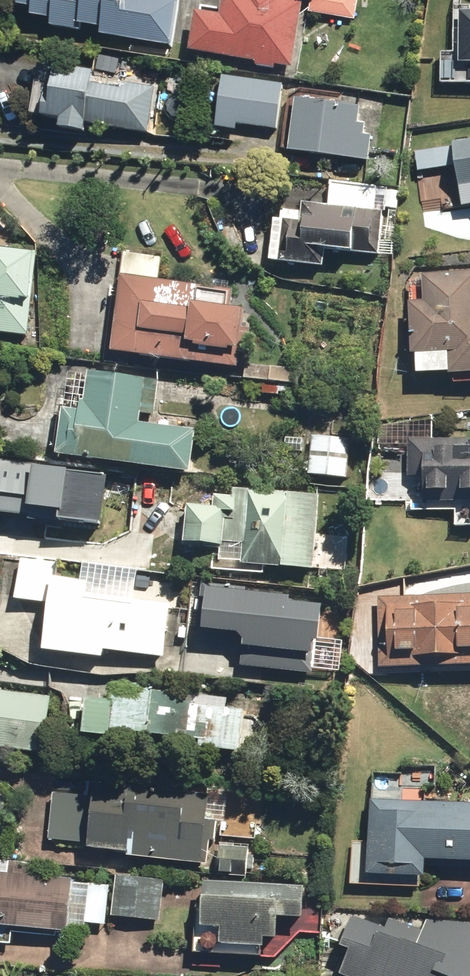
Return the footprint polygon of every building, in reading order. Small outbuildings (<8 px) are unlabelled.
[(26,14),(53,20),(53,28),(81,32),(82,23),(106,27),(104,35),(176,48),(184,0),(26,0),(26,14)] [(223,17),(199,14),(194,53),(260,62),(259,68),(297,73),(306,4),(282,0),(226,0),(223,17)] [(461,62),(469,63),(469,7),(465,7),(461,62)] [(112,74),(59,66),(52,115),(64,117),(63,128),(89,132),(90,124),(151,133),(157,91),(111,84),(112,74)] [(285,85),(223,77),(217,132),(239,135),(240,127),(280,132),(285,85)] [(362,103),(298,97),(293,153),(372,160),(374,137),(366,137),(367,125),(360,124),(362,103)] [(413,151),(415,170),(456,164),(461,203),(469,202),(469,138),(451,141),(452,146),(413,151)] [(376,210),(378,189),(333,184),(331,206),(303,203),(301,223),(285,222),(281,262),(330,266),(332,250),(382,254),(386,211),(376,210)] [(0,245),(0,328),(1,328),(0,336),(0,337),(31,339),(38,248),(0,245)] [(418,275),(419,304),(411,304),(412,334),(423,334),(423,340),(416,340),(416,355),(421,355),(422,377),(469,375),(469,272),(418,275)] [(204,285),(125,277),(117,355),(191,362),(193,345),(251,351),(253,329),(243,328),(245,309),(202,305),(204,285)] [(165,381),(70,368),(61,458),(114,464),(195,473),(199,430),(141,423),(143,413),(160,415),(165,381)] [(410,425),(407,475),(423,476),(422,499),(469,502),(469,437),(434,436),(435,417),(410,425)] [(353,437),(312,435),(310,477),(350,479),(353,437)] [(0,460),(0,514),(35,517),(35,520),(110,525),(113,477),(0,460)] [(316,570),(320,495),(233,491),(233,496),(215,495),(214,509),(189,508),(186,548),(227,551),(227,543),(247,545),(246,566),(316,570)] [(61,565),(24,560),(18,601),(54,606),(48,653),(107,661),(108,650),(164,658),(171,604),(92,594),(93,583),(59,579),(61,565)] [(296,593),(204,584),(199,633),(248,638),(245,669),(313,676),(316,644),(324,645),(328,606),(295,603),(296,593)] [(380,597),(379,670),(469,673),(469,599),(380,597)] [(114,698),(90,697),(88,736),(114,737),(115,731),(205,742),(205,750),(244,752),(246,701),(195,699),(195,691),(115,688),(114,698)] [(0,691),(0,752),(47,755),(51,694),(0,691)] [(95,796),(54,794),(52,841),(96,843),(95,852),(132,853),(132,861),(209,864),(212,787),(95,782),(95,796)] [(399,801),(400,792),(373,791),(371,841),(355,840),(352,887),(429,891),(431,864),(469,866),(469,805),(399,801)] [(251,846),(223,845),(221,875),(249,876),(251,846)] [(0,859),(0,930),(71,934),(71,927),(89,928),(89,924),(108,925),(110,886),(77,884),(77,880),(36,878),(37,862),(0,859)] [(165,878),(118,875),(116,916),(162,919),(165,878)] [(316,884),(209,881),(207,930),(227,931),(226,951),(271,952),(271,939),(285,940),(285,920),(302,921),(301,935),(315,935),(316,884)] [(358,916),(346,949),(352,951),(343,975),(469,975),(469,920),(427,916),(422,933),(389,918),(385,927),(358,916)]
